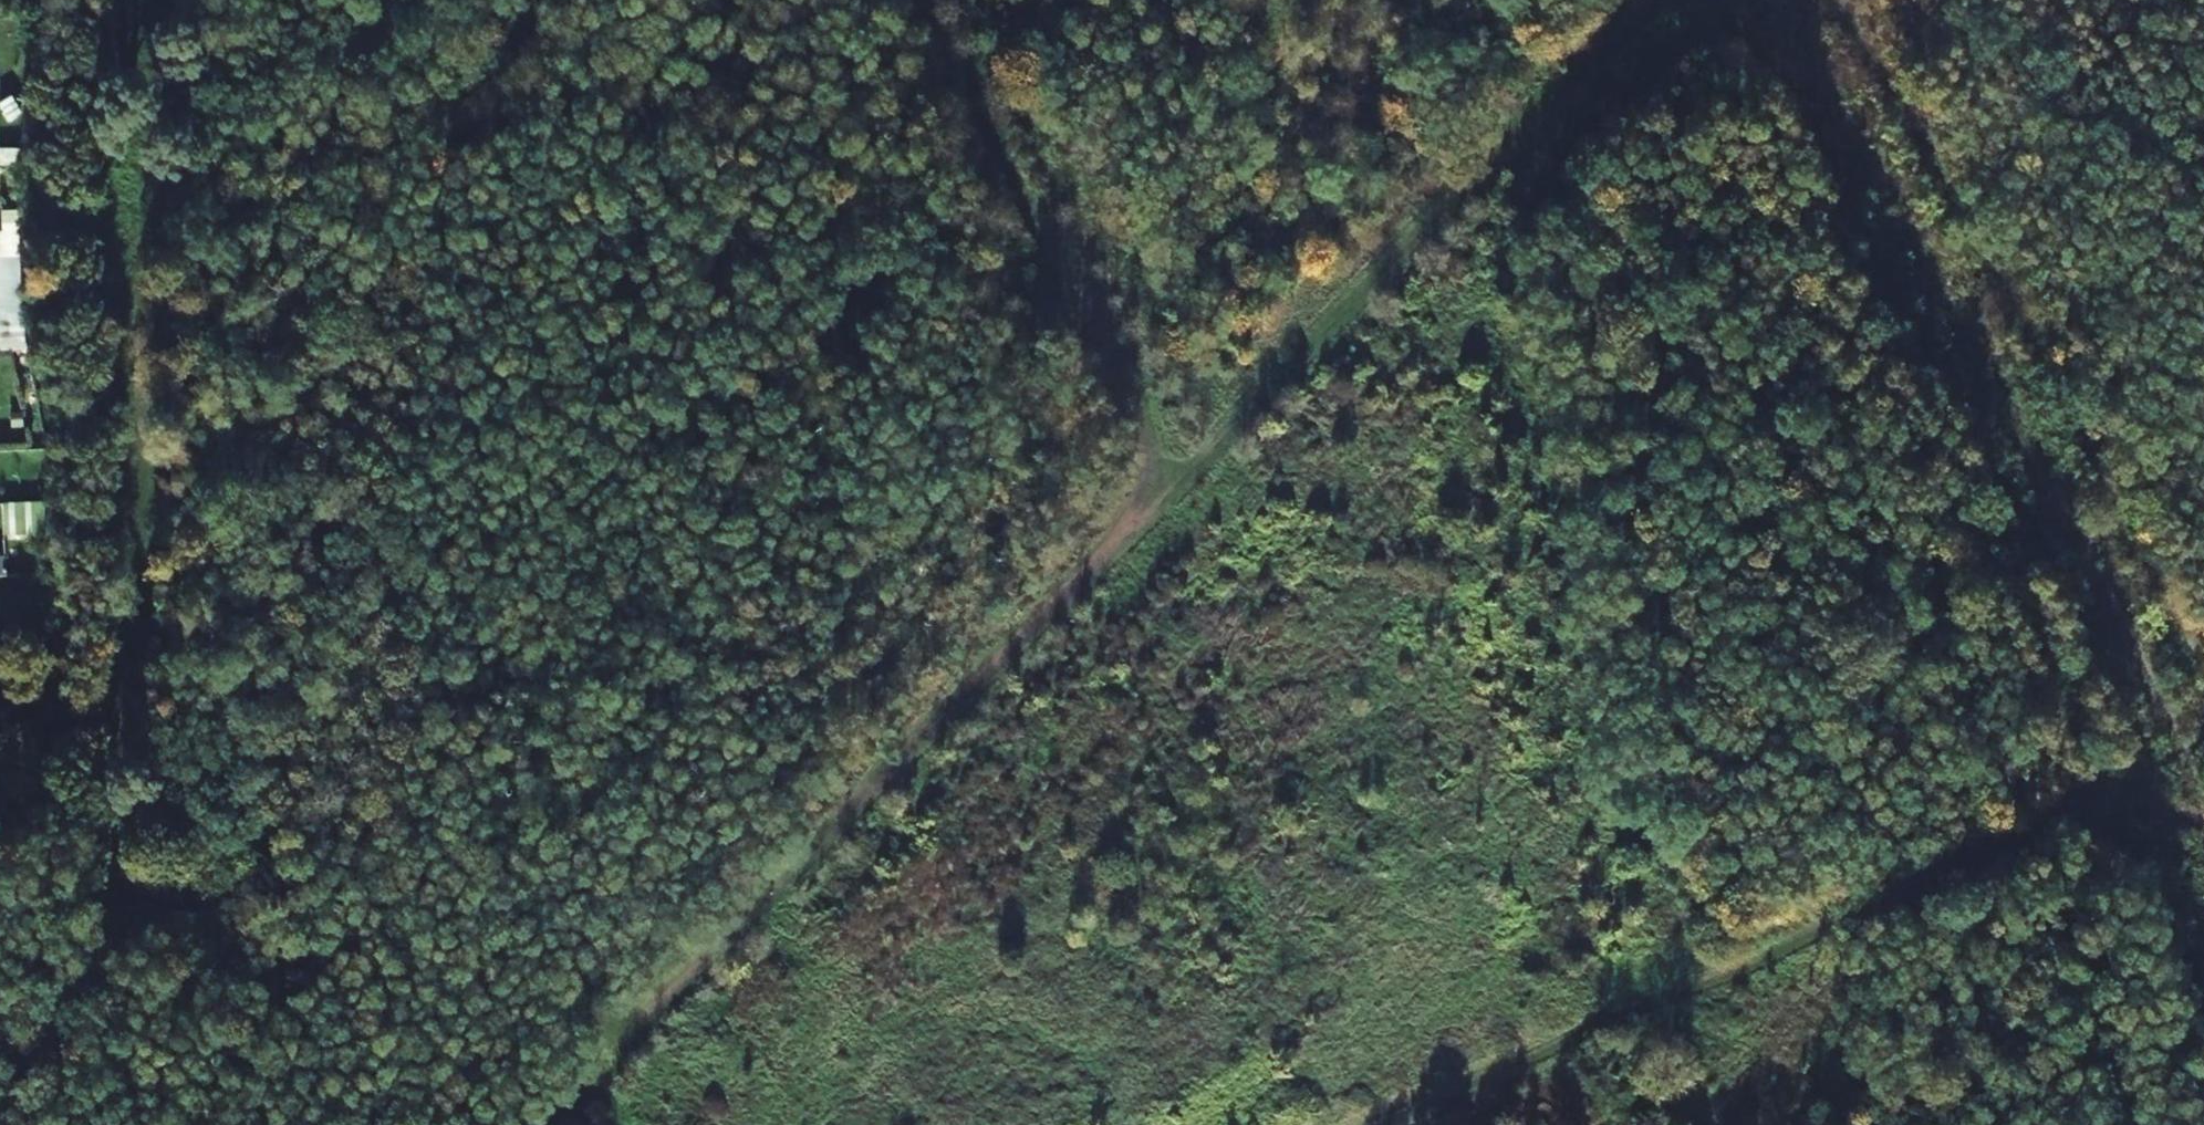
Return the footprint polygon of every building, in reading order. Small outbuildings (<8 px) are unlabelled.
[(42,536),(46,502),(2,504),(3,534),(42,536)] [(36,640),(35,625),(5,626),(6,641),(36,640)]
